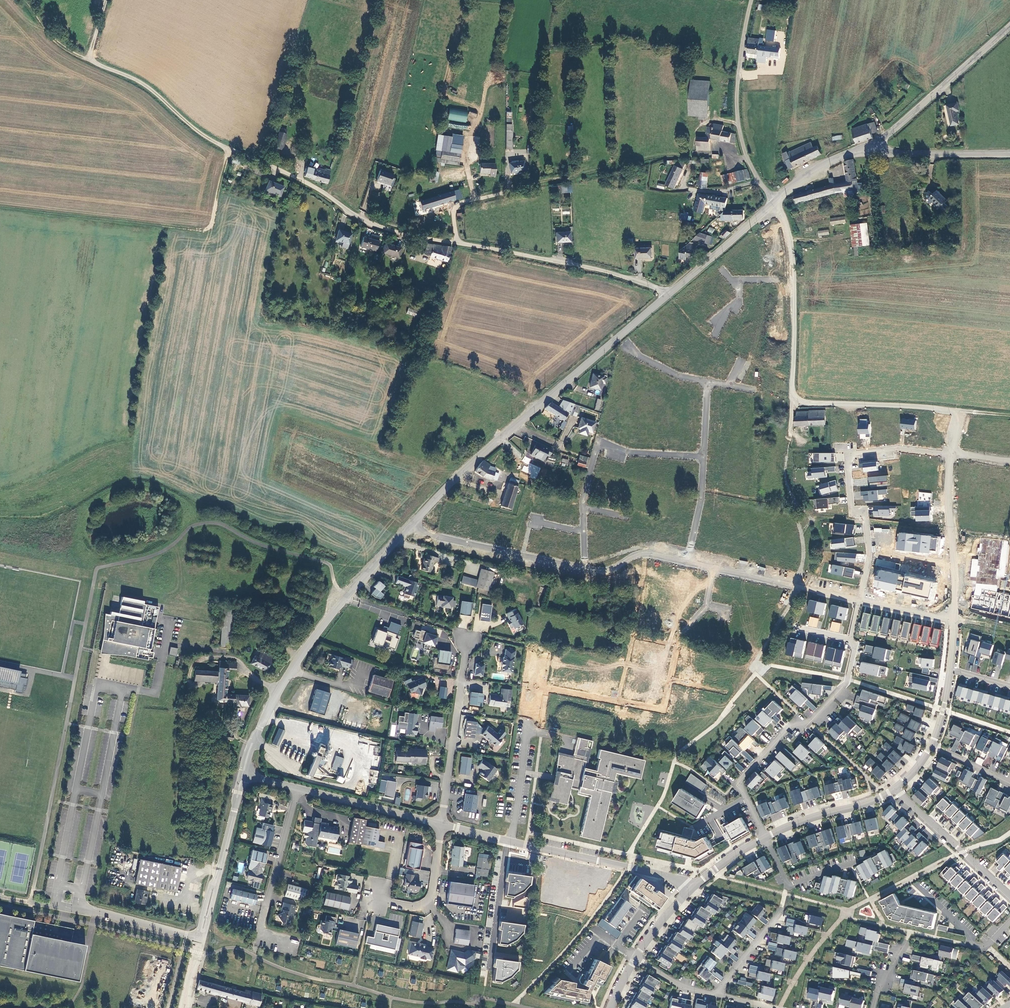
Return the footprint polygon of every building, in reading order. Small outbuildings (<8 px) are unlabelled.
[(778,56),(780,48),(760,45),(761,38),(751,36),(748,52),(758,53),(778,56)] [(691,80),(690,105),(708,107),(710,81),(691,80)] [(959,111),(958,103),(946,106),(951,126),(959,124),(956,112),(959,111)] [(708,117),(708,107),(690,105),(689,116),(708,117)] [(448,120),(467,122),(468,111),(449,109),(448,120)] [(875,122),(853,129),(857,143),(874,138),(872,134),(878,132),(875,122)] [(698,138),(697,151),(710,152),(712,141),(713,128),(708,127),(706,139),(698,138)] [(715,127),(713,128),(712,141),(734,146),(735,137),(724,136),(725,128),(715,127)] [(440,164),(459,166),(460,155),(449,153),(451,138),(443,137),(441,152),(440,164)] [(281,151),(284,140),(277,138),(274,149),(281,151)] [(811,143),(788,154),(791,160),(786,162),(790,170),(822,154),(818,147),(813,149),(811,143)] [(791,160),(788,154),(787,153),(782,155),(786,162),(791,160)] [(683,169),(682,169),(685,164),(677,160),(667,160),(667,164),(675,164),(665,186),(673,189),(683,169)] [(857,183),(853,160),(844,162),(847,181),(834,184),(836,194),(843,192),(852,190),(853,193),(858,192),(857,183)] [(523,161),(508,164),(510,174),(525,172),(523,161)] [(479,173),(490,173),(490,177),(496,177),(496,164),(480,163),(479,173)] [(309,179),(327,185),(329,176),(328,176),(330,170),(326,169),(325,171),(317,168),(316,173),(311,171),(311,170),(305,168),(303,176),(309,178),(309,179)] [(398,176),(381,170),(377,181),(394,187),(398,176)] [(731,174),(733,182),(748,179),(746,171),(731,174)] [(438,173),(431,172),(430,184),(436,185),(438,173)] [(629,173),(629,183),(641,183),(641,176),(635,176),(635,173),(629,173)] [(834,184),(832,178),(828,179),(830,185),(808,191),(810,200),(836,194),(834,184)] [(282,184),(268,179),(264,188),(279,193),(282,184)] [(709,180),(702,180),(701,181),(698,181),(698,186),(701,186),(701,188),(709,188),(709,180)] [(419,203),(453,193),(451,188),(418,198),(419,203)] [(468,188),(453,193),(455,201),(470,197),(468,188)] [(808,191),(793,195),(795,203),(810,200),(808,191)] [(946,201),(936,191),(932,196),(927,191),(925,194),(926,196),(926,199),(925,200),(930,205),(932,202),(939,208),(941,209),(943,209),(944,210),(947,206),(943,203),(946,201)] [(453,193),(419,203),(422,211),(455,201),(453,193)] [(695,212),(704,214),(706,204),(709,195),(700,194),(695,212)] [(728,198),(709,195),(706,204),(719,206),(725,207),(727,203),(728,198)] [(422,211),(419,203),(407,207),(410,215),(422,211)] [(723,211),(721,213),(721,218),(734,219),(734,218),(744,218),(744,210),(725,210),(723,211)] [(845,216),(830,218),(830,225),(845,223),(845,216)] [(855,246),(858,246),(870,244),(868,222),(853,224),(855,246)] [(769,245),(785,243),(782,224),(766,226),(769,245)] [(757,227),(760,247),(769,245),(766,226),(757,227)] [(341,243),(340,246),(346,247),(350,232),(337,229),(335,239),(341,241),(341,243)] [(719,235),(724,239),(730,234),(725,230),(719,235)] [(569,232),(557,233),(557,242),(569,242),(569,232)] [(370,239),(378,242),(380,236),(372,234),(370,239)] [(711,238),(698,235),(693,240),(709,244),(711,238)] [(375,251),(378,242),(370,239),(363,236),(360,246),(375,251)] [(760,247),(762,257),(786,253),(785,243),(769,245),(760,247)] [(427,244),(423,254),(447,262),(452,248),(427,244)] [(689,244),(681,251),(680,261),(686,261),(687,258),(695,259),(697,251),(696,251),(697,246),(689,244)] [(382,254),(397,259),(400,249),(385,245),(382,254)] [(652,249),(637,249),(638,259),(653,259),(652,249)] [(406,313),(425,319),(427,314),(407,308),(406,313)] [(453,367),(438,362),(436,368),(451,374),(453,367)] [(605,389),(606,383),(593,379),(589,391),(593,392),(593,393),(600,396),(602,389),(605,389)] [(484,402),(471,397),(467,408),(474,411),(475,409),(481,411),(484,402)] [(559,412),(551,407),(545,412),(565,425),(569,418),(568,417),(570,414),(573,415),(576,409),(572,408),(563,404),(559,412)] [(825,424),(825,410),(809,410),(809,411),(796,411),(796,416),(795,416),(795,425),(825,424)] [(901,418),(900,428),(916,429),(917,419),(901,418)] [(860,425),(858,425),(858,434),(872,434),(872,423),(868,423),(868,419),(860,419),(860,425)] [(595,428),(581,423),(579,428),(581,429),(579,434),(591,438),(595,428)] [(551,458),(553,453),(544,449),(543,452),(536,449),(532,459),(543,465),(547,457),(551,458)] [(813,453),(813,462),(835,461),(835,453),(813,453)] [(529,477),(535,480),(541,468),(529,463),(531,459),(524,456),(521,462),(524,464),(521,471),(530,474),(529,477)] [(859,463),(859,467),(863,467),(863,472),(879,471),(878,461),(859,463)] [(490,469),(483,465),(479,468),(474,476),(483,480),(492,483),(493,482),(497,484),(499,478),(494,476),(487,474),(489,470),(490,469)] [(808,479),(826,477),(826,472),(836,471),(836,466),(811,468),(812,473),(807,473),(808,479)] [(838,491),(835,480),(819,484),(822,495),(838,491)] [(517,491),(520,484),(510,481),(508,488),(517,491)] [(536,486),(524,481),(522,485),(534,490),(536,486)] [(501,510),(510,513),(517,491),(508,488),(501,510)] [(888,488),(860,491),(861,495),(863,495),(863,502),(879,500),(879,495),(889,494),(888,488)] [(813,499),(814,509),(829,508),(829,503),(839,502),(838,498),(813,499)] [(932,506),(911,508),(912,515),(914,515),(915,522),(933,521),(932,506)] [(878,512),(873,512),(873,516),(890,516),(890,512),(896,511),(897,508),(889,508),(890,510),(878,510),(878,512)] [(854,535),(855,524),(849,524),(833,522),(832,534),(854,535)] [(940,538),(898,533),(896,550),(938,555),(940,538)] [(833,549),(855,546),(854,537),(832,540),(833,549)] [(997,593),(1000,577),(1005,577),(1009,542),(981,539),(978,560),(972,559),(970,582),(976,583),(971,609),(1009,617),(1009,596),(997,593)] [(837,552),(837,561),(858,563),(858,554),(837,552)] [(419,574),(430,577),(432,565),(436,566),(437,562),(424,559),(423,563),(422,563),(419,574)] [(854,568),(832,563),(830,574),(854,579),(855,574),(861,575),(862,571),(855,570),(854,568)] [(934,599),(937,582),(881,571),(878,588),(934,599)] [(461,583),(460,590),(478,594),(487,596),(488,597),(492,578),(480,575),(477,587),(461,583)] [(417,586),(396,579),(394,586),(405,589),(401,599),(407,601),(408,598),(412,600),(417,586)] [(378,603),(383,597),(379,594),(383,588),(377,584),(373,589),(375,591),(370,597),(378,603)] [(147,660),(158,607),(142,604),(143,601),(122,597),(118,614),(110,612),(109,615),(104,614),(102,652),(106,652),(147,660)] [(445,610),(450,611),(450,609),(451,603),(452,600),(437,598),(435,608),(440,609),(445,609),(445,610)] [(825,615),(827,604),(809,600),(806,612),(825,615)] [(458,617),(469,619),(471,605),(460,604),(458,617)] [(829,617),(847,621),(849,609),(832,605),(829,617)] [(481,606),(479,623),(489,625),(491,608),(481,606)] [(223,609),(218,646),(218,649),(228,650),(233,610),(223,609)] [(514,611),(505,616),(508,620),(509,620),(510,622),(506,624),(509,629),(511,628),(513,631),(522,627),(514,611)] [(872,613),(865,612),(861,630),(868,631),(872,613)] [(882,615),(875,614),(871,632),(878,634),(882,615)] [(892,618),(885,616),(881,634),(888,636),(892,618)] [(818,628),(819,619),(810,617),(808,626),(818,628)] [(902,620),(895,618),(891,637),(898,638),(902,620)] [(841,623),(832,621),(830,631),(839,632),(841,623)] [(912,622),(906,621),(901,639),(908,640),(912,622)] [(923,625),(916,623),(912,641),(918,643),(923,625)] [(367,628),(367,629),(365,635),(364,636),(362,640),(373,643),(376,632),(378,632),(379,627),(367,624),(366,627),(367,628)] [(933,627),(926,625),(922,643),(929,645),(933,627)] [(943,629),(936,627),(932,646),(939,647),(943,629)] [(422,652),(428,653),(430,648),(433,649),(436,638),(420,633),(420,634),(414,633),(412,640),(422,644),(421,645),(424,646),(422,652)] [(389,641),(387,648),(394,650),(398,640),(387,636),(385,640),(389,641)] [(803,658),(806,641),(797,639),(796,644),(789,643),(786,654),(803,658)] [(980,650),(977,648),(979,642),(972,639),(969,648),(966,647),(964,652),(971,654),(968,663),(975,665),(980,650)] [(822,663),(826,646),(809,642),(805,659),(822,663)] [(991,655),(994,645),(983,642),(980,652),(991,655)] [(866,645),(865,652),(873,654),(872,658),(885,660),(886,658),(890,659),(891,650),(866,645)] [(171,647),(169,654),(176,656),(178,649),(171,647)] [(842,668),(846,650),(829,647),(825,664),(842,668)] [(1007,653),(998,651),(995,663),(1004,665),(1007,653)] [(260,652),(256,660),(253,658),(249,664),(265,672),(272,659),(268,656),(267,658),(265,656),(266,655),(260,652)] [(513,661),(514,653),(504,652),(503,660),(502,660),(502,665),(501,664),(500,669),(501,670),(500,674),(505,675),(511,676),(513,661)] [(433,660),(431,671),(447,673),(450,654),(438,653),(437,660),(433,660)] [(934,669),(935,659),(919,657),(918,664),(921,664),(921,667),(934,669)] [(347,672),(350,663),(345,661),(344,662),(332,658),(330,663),(329,664),(327,666),(327,667),(327,668),(327,669),(327,670),(338,673),(340,669),(347,672)] [(888,668),(861,662),(859,672),(886,678),(888,668)] [(234,664),(217,663),(216,674),(215,687),(215,690),(225,690),(226,668),(233,669),(234,664)] [(29,673),(0,666),(0,689),(25,694),(29,673)] [(481,679),(483,667),(475,666),(473,678),(481,679)] [(213,683),(214,674),(192,672),(192,682),(213,683)] [(913,687),(929,691),(930,682),(938,683),(939,679),(910,673),(909,681),(914,682),(913,687)] [(373,679),(368,695),(387,702),(393,685),(373,679)] [(402,684),(404,688),(406,687),(410,696),(413,694),(414,695),(420,698),(422,692),(421,690),(425,689),(421,680),(411,685),(409,681),(402,684)] [(825,690),(826,685),(803,683),(802,688),(809,688),(809,693),(823,695),(823,690),(825,690)] [(960,700),(967,701),(970,689),(966,688),(967,686),(960,684),(957,695),(961,696),(960,700)] [(809,706),(812,703),(793,685),(788,690),(793,694),(791,697),(801,707),(805,703),(809,706)] [(974,690),(970,689),(967,701),(972,703),(973,699),(978,701),(982,690),(975,688),(974,690)] [(316,689),(309,710),(325,715),(331,693),(316,689)] [(446,690),(439,689),(437,700),(445,701),(446,690)] [(215,690),(214,705),(223,706),(224,697),(224,695),(225,690),(215,690)] [(863,690),(861,693),(863,693),(862,696),(860,696),(858,695),(856,702),(876,709),(878,704),(871,702),(872,699),(878,701),(878,702),(885,704),(888,698),(863,690)] [(982,706),(988,707),(991,695),(987,694),(988,692),(982,690),(979,701),(983,702),(982,706)] [(501,691),(499,700),(496,700),(495,701),(494,700),(494,699),(489,698),(488,707),(504,710),(505,704),(509,704),(510,693),(501,691)] [(995,697),(991,695),(988,707),(994,709),(995,705),(1000,707),(1003,696),(996,694),(995,697)] [(480,709),(482,696),(470,695),(468,707),(480,709)] [(1009,713),(1009,710),(1009,701),(1009,700),(1009,698),(1003,696),(1000,707),(1004,708),(1003,712),(1009,713)] [(224,697),(223,706),(232,707),(231,711),(239,711),(239,710),(247,710),(248,699),(224,697)] [(763,709),(774,719),(778,723),(781,720),(777,716),(775,714),(778,712),(779,713),(783,709),(774,701),(769,706),(767,705),(763,709)] [(877,709),(876,709),(856,702),(854,707),(862,710),(860,716),(865,717),(864,721),(870,723),(871,719),(873,720),(877,709)] [(926,710),(908,704),(906,710),(915,713),(915,715),(923,717),(926,710)] [(763,709),(762,708),(759,712),(761,714),(757,718),(766,727),(769,723),(769,722),(770,721),(771,723),(774,719),(763,709)] [(918,731),(922,723),(901,713),(898,719),(906,723),(906,721),(911,723),(909,727),(918,731)] [(404,736),(415,737),(416,730),(413,729),(414,726),(415,725),(416,717),(403,715),(403,719),(397,718),(397,724),(399,724),(398,730),(405,731),(404,736)] [(765,730),(749,715),(746,719),(750,723),(746,728),(754,735),(756,733),(759,735),(765,730)] [(838,718),(835,721),(847,733),(849,734),(852,730),(855,730),(858,733),(862,729),(848,716),(843,722),(838,718)] [(427,733),(434,734),(434,729),(440,730),(442,720),(429,718),(427,733)] [(847,733),(835,721),(828,729),(833,734),(832,736),(837,740),(840,737),(841,738),(844,735),(845,736),(847,733)] [(315,733),(319,726),(312,723),(308,730),(315,733)] [(475,725),(465,723),(463,739),(473,741),(475,725)] [(916,733),(897,723),(894,729),(900,732),(901,730),(905,733),(903,736),(912,741),(916,733)] [(954,744),(958,746),(961,741),(966,730),(967,728),(963,726),(963,728),(954,724),(951,729),(952,730),(950,735),(957,738),(954,744)] [(759,744),(741,727),(737,731),(739,733),(733,739),(746,750),(752,743),(756,747),(759,744)] [(501,741),(487,729),(480,737),(494,749),(501,741)] [(975,735),(966,730),(961,741),(970,745),(970,746),(974,748),(980,736),(976,734),(975,735)] [(282,735),(276,732),(269,748),(275,750),(282,735)] [(825,744),(813,733),(810,737),(814,741),(810,745),(820,755),(824,750),(822,748),(825,744)] [(221,735),(220,741),(231,743),(232,738),(221,735)] [(766,743),(769,741),(762,735),(760,737),(766,743)] [(988,755),(990,751),(994,742),(988,739),(989,737),(983,735),(976,749),(980,751),(982,750),(984,751),(983,753),(988,755)] [(750,754),(746,750),(733,739),(730,736),(726,740),(730,743),(727,746),(731,750),(731,751),(737,757),(742,752),(744,753),(743,754),(747,757),(750,754)] [(912,753),(916,745),(897,736),(895,742),(900,744),(901,743),(905,745),(903,749),(912,753)] [(580,836),(599,841),(611,791),(613,792),(615,782),(613,781),(615,774),(639,779),(643,761),(599,750),(597,759),(598,759),(595,771),(585,768),(592,741),(577,737),(573,756),(558,752),(555,770),(548,800),(565,804),(568,788),(577,790),(576,792),(589,795),(580,836)] [(996,754),(999,755),(996,759),(1001,762),(1008,748),(999,744),(1001,740),(996,738),(994,742),(990,751),(996,754)] [(811,752),(799,741),(796,744),(799,747),(794,752),(799,756),(800,755),(804,759),(809,763),(813,759),(808,754),(811,752)] [(903,757),(887,742),(883,746),(891,754),(889,756),(897,763),(903,757)] [(322,749),(317,747),(313,756),(318,758),(322,749)] [(800,762),(786,749),(781,754),(780,753),(777,756),(792,770),(800,762)] [(733,757),(725,751),(723,754),(724,755),(719,760),(728,769),(734,762),(731,759),(733,757)] [(885,763),(884,764),(889,769),(890,770),(895,765),(881,752),(877,757),(885,763)] [(395,754),(394,763),(425,765),(425,754),(407,753),(407,754),(395,754)] [(983,765),(989,768),(994,757),(982,753),(980,756),(985,758),(983,765)] [(318,758),(313,756),(304,779),(309,781),(318,758)] [(727,771),(711,756),(702,766),(706,771),(708,768),(712,772),(710,774),(715,778),(720,772),(723,774),(727,771)] [(938,766),(950,772),(951,773),(953,769),(954,770),(957,764),(943,757),(938,766)] [(981,766),(984,760),(978,757),(975,762),(981,766)] [(887,772),(881,767),(871,758),(866,764),(869,767),(871,765),(875,769),(873,772),(880,779),(887,772)] [(341,761),(334,759),(329,773),(337,775),(341,761)] [(461,759),(458,776),(468,778),(470,760),(461,759)] [(782,772),(785,769),(775,759),(772,763),(771,762),(765,769),(775,777),(780,771),(782,772)] [(477,769),(482,772),(478,777),(488,784),(493,776),(492,774),(494,771),(481,762),(477,769)] [(800,762),(792,770),(793,771),(800,762)] [(938,766),(934,775),(948,782),(951,777),(949,776),(950,772),(938,766)] [(377,784),(378,770),(369,769),(368,783),(377,784)] [(966,769),(960,782),(971,788),(976,779),(972,777),(974,773),(966,769)] [(763,772),(760,775),(756,772),(747,782),(753,788),(758,782),(761,785),(769,777),(763,772)] [(691,773),(686,782),(702,792),(706,784),(691,773)] [(976,779),(971,788),(971,789),(977,792),(976,794),(981,797),(984,791),(982,790),(987,780),(981,777),(979,781),(976,779)] [(839,782),(841,791),(854,788),(853,784),(857,784),(855,779),(852,780),(851,778),(846,779),(846,778),(838,779),(839,782)] [(392,800),(395,784),(385,782),(382,798),(392,800)] [(841,791),(839,782),(825,785),(827,795),(841,791)] [(727,800),(706,784),(702,792),(724,805),(727,800)] [(818,786),(805,791),(808,801),(821,797),(818,786)] [(425,793),(429,794),(429,789),(415,787),(414,792),(415,792),(414,803),(419,803),(419,800),(424,801),(425,796),(425,793)] [(996,808),(1003,793),(992,787),(985,802),(996,808)] [(708,804),(682,788),(673,803),(699,818),(708,804)] [(929,795),(922,788),(913,797),(924,807),(928,803),(926,801),(928,799),(927,798),(929,795)] [(795,805),(808,801),(805,791),(801,792),(800,789),(791,792),(792,796),(793,801),(794,801),(795,805)] [(996,808),(1007,813),(1009,808),(1009,796),(1009,797),(1006,796),(1007,795),(1003,793),(996,808)] [(781,799),(772,803),(777,813),(785,809),(789,807),(784,795),(780,797),(781,799)] [(476,798),(464,796),(462,813),(474,815),(476,798)] [(947,809),(948,808),(953,803),(946,796),(938,805),(944,811),(947,809)] [(777,813),(772,803),(772,801),(768,803),(766,800),(762,802),(763,804),(758,806),(764,819),(777,813)] [(951,818),(954,815),(955,814),(959,809),(953,803),(948,808),(949,809),(948,810),(946,813),(951,818)] [(265,808),(258,806),(255,819),(264,821),(266,813),(268,813),(269,809),(265,808)] [(953,819),(958,824),(960,822),(962,820),(966,815),(959,809),(955,814),(956,815),(955,817),(953,819)] [(965,831),(967,828),(968,827),(973,822),(966,815),(962,820),(963,822),(962,823),(959,825),(965,831)] [(896,828),(900,832),(910,823),(903,817),(902,818),(901,819),(898,816),(889,825),(894,830),(896,828)] [(728,822),(721,826),(731,843),(750,832),(742,817),(730,825),(728,822)] [(877,817),(866,820),(869,831),(879,829),(877,817)] [(313,840),(332,844),(335,831),(330,830),(330,831),(324,830),(324,827),(316,825),(317,822),(308,819),(306,824),(300,823),(297,834),(301,836),(299,845),(302,849),(311,850),(313,840)] [(350,821),(344,847),(357,849),(379,854),(381,848),(373,846),(375,834),(361,831),(362,824),(350,821)] [(849,824),(852,835),(864,833),(861,821),(849,824)] [(973,822),(968,827),(970,828),(969,829),(966,832),(972,837),(980,828),(973,822)] [(852,835),(849,824),(837,827),(840,839),(845,838),(846,841),(853,839),(852,835)] [(260,826),(258,832),(269,835),(270,829),(260,826)] [(700,862),(716,853),(705,835),(697,839),(693,838),(695,830),(685,827),(683,835),(663,830),(657,851),(700,862)] [(820,836),(824,846),(825,850),(831,848),(830,845),(836,843),(831,828),(819,832),(820,836)] [(258,832),(253,831),(250,846),(267,850),(271,835),(269,835),(258,832)] [(817,837),(816,834),(808,836),(812,848),(816,846),(817,849),(824,846),(820,836),(817,837)] [(929,846),(926,843),(925,842),(927,839),(924,836),(912,849),(910,852),(911,853),(914,850),(920,856),(929,846)] [(794,842),(790,843),(794,853),(798,852),(799,855),(807,852),(801,839),(796,841),(797,843),(795,844),(794,842)] [(790,843),(779,848),(785,862),(791,859),(793,864),(798,862),(794,853),(790,843)] [(419,847),(406,845),(401,870),(416,873),(419,853),(420,849),(419,847)] [(461,850),(451,848),(451,854),(449,853),(449,860),(450,860),(449,867),(460,869),(461,857),(460,857),(461,850)] [(859,867),(857,867),(860,873),(862,872),(862,874),(859,876),(862,881),(866,879),(866,880),(873,876),(873,875),(880,871),(880,870),(886,867),(894,863),(897,861),(893,853),(889,855),(887,850),(879,854),(873,858),(873,857),(865,861),(865,862),(858,866),(859,867)] [(249,874),(249,877),(245,878),(247,883),(258,886),(259,881),(258,879),(260,872),(259,871),(260,870),(261,866),(263,867),(265,857),(250,853),(247,863),(248,863),(246,869),(246,870),(246,871),(246,872),(247,872),(247,873),(248,873),(250,874),(249,874)] [(1001,871),(1004,867),(1009,861),(1009,859),(1003,853),(996,860),(1001,864),(998,867),(1001,871)] [(764,856),(755,862),(762,874),(772,868),(764,856)] [(141,857),(135,883),(175,892),(181,867),(141,857)] [(473,877),(485,879),(488,861),(482,860),(476,859),(473,877)] [(762,874),(755,862),(744,868),(748,875),(753,873),(756,877),(762,874)] [(954,876),(956,874),(960,870),(957,866),(954,869),(952,867),(950,869),(948,871),(947,870),(949,868),(947,867),(942,873),(950,881),(954,876)] [(963,881),(971,873),(967,870),(962,876),(959,874),(957,876),(956,878),(954,876),(950,881),(957,888),(962,883),(963,881)] [(533,877),(507,874),(506,882),(507,882),(505,897),(515,898),(515,897),(525,892),(532,885),(533,877)] [(823,884),(817,882),(815,888),(822,890),(821,891),(830,893),(830,890),(853,897),(857,882),(834,875),(833,878),(825,876),(823,884)] [(630,891),(637,896),(649,905),(650,905),(651,903),(657,907),(665,897),(635,876),(628,886),(631,889),(630,891)] [(410,878),(403,877),(400,889),(404,890),(403,893),(408,894),(409,895),(412,896),(414,895),(416,885),(409,883),(410,878)] [(969,890),(971,888),(978,880),(975,877),(969,883),(967,881),(965,883),(963,884),(962,883),(957,888),(965,894),(969,890)] [(347,883),(347,880),(334,878),(332,879),(332,884),(333,885),(334,885),(333,890),(335,890),(335,894),(353,897),(354,890),(346,888),(346,886),(347,886),(348,885),(348,884),(347,884),(347,883)] [(474,885),(449,882),(445,905),(471,908),(474,885)] [(978,895),(985,887),(982,884),(976,890),(974,887),(972,889),(971,891),(969,890),(965,894),(972,901),(976,896),(978,895)] [(136,888),(133,901),(143,903),(146,890),(136,888)] [(305,893),(286,888),(283,901),(302,905),(305,893)] [(985,902),(993,894),(989,890),(984,896),(981,894),(979,896),(978,898),(976,896),(972,901),(979,908),(984,903),(985,902)] [(895,893),(881,901),(883,904),(887,905),(887,906),(885,908),(889,916),(890,915),(894,916),(893,919),(902,921),(904,919),(906,919),(906,922),(910,923),(912,920),(914,921),(914,924),(921,926),(922,923),(926,924),(925,927),(929,928),(932,925),(934,926),(937,913),(901,905),(895,893)] [(255,899),(231,894),(228,903),(253,909),(255,899)] [(719,903),(722,905),(726,897),(716,895),(716,896),(712,894),(710,897),(708,896),(705,900),(717,907),(719,903)] [(648,906),(649,905),(637,896),(636,898),(648,906)] [(347,902),(323,897),(320,909),(344,914),(347,902)] [(613,927),(630,904),(620,897),(603,920),(613,927)] [(987,915),(991,910),(993,908),(1000,900),(997,897),(991,903),(989,901),(987,903),(985,905),(984,903),(979,908),(987,915)] [(703,908),(711,914),(712,914),(715,911),(717,912),(719,909),(717,907),(705,900),(703,904),(705,905),(703,908)] [(757,904),(750,913),(758,919),(761,916),(765,910),(757,904)] [(994,910),(993,911),(991,910),(987,915),(994,921),(1007,907),(1004,904),(998,910),(996,908),(994,910)] [(693,912),(704,919),(706,916),(709,917),(711,914),(703,908),(699,906),(697,910),(695,908),(693,912)] [(292,924),(295,910),(282,907),(281,914),(282,917),(277,920),(281,928),(288,929),(289,924),(292,924)] [(707,921),(704,919),(693,912),(690,916),(692,917),(690,921),(699,926),(700,926),(702,923),(704,924),(707,921)] [(755,920),(745,912),(743,915),(743,917),(739,923),(751,932),(753,929),(750,926),(755,920)] [(0,915),(0,966),(78,982),(85,945),(71,942),(73,929),(9,916),(9,917),(0,915)] [(819,925),(821,917),(809,915),(807,923),(819,925)] [(761,916),(758,919),(765,925),(767,922),(761,916)] [(621,933),(613,927),(603,920),(601,918),(600,920),(620,934),(621,933)] [(683,921),(680,925),(692,932),(694,928),(697,930),(699,926),(690,921),(687,919),(685,922),(683,921)] [(620,934),(600,920),(596,925),(616,939),(620,934)] [(333,923),(323,921),(321,926),(317,925),(317,930),(318,932),(317,935),(319,938),(321,938),(321,939),(327,940),(329,932),(331,932),(333,923)] [(526,926),(500,922),(499,930),(499,931),(498,946),(508,947),(508,945),(518,941),(525,934),(526,926)] [(745,933),(753,939),(756,936),(751,932),(739,923),(738,922),(737,924),(735,923),(733,926),(734,927),(731,931),(735,935),(736,934),(741,938),(745,933)] [(806,927),(794,924),(791,923),(790,927),(793,928),(792,932),(804,935),(806,927)] [(421,928),(411,925),(408,940),(418,942),(421,928)] [(687,939),(690,935),(692,937),(694,933),(692,932),(680,925),(678,928),(680,929),(678,933),(687,939)] [(878,934),(878,932),(871,931),(871,930),(862,928),(860,935),(866,936),(867,938),(866,940),(874,942),(876,942),(875,946),(876,946),(889,949),(890,945),(879,943),(881,935),(878,934)] [(398,934),(374,929),(373,936),(396,941),(398,934)] [(468,934),(454,932),(452,946),(466,948),(468,934)] [(686,943),(688,939),(687,939),(678,933),(676,932),(673,935),(672,934),(669,938),(681,945),(683,941),(686,943)] [(355,938),(335,934),(332,949),(352,953),(355,938)] [(736,941),(727,934),(722,940),(721,939),(718,943),(728,951),(731,953),(732,954),(735,951),(731,947),(736,941)] [(777,934),(775,942),(787,944),(789,937),(777,934)] [(705,943),(706,939),(711,941),(712,938),(705,935),(702,942),(705,943)] [(683,946),(681,945),(669,938),(667,941),(669,943),(667,946),(676,952),(678,949),(681,950),(683,946)] [(728,951),(718,943),(715,940),(712,944),(715,946),(710,952),(720,959),(723,954),(722,954),(723,952),(725,954),(728,951)] [(871,956),(873,946),(847,940),(846,946),(858,949),(858,951),(863,952),(862,954),(871,956)] [(677,953),(676,952),(667,946),(665,945),(663,949),(661,948),(659,951),(670,959),(673,955),(675,957),(677,953)] [(957,960),(959,950),(942,946),(940,957),(931,955),(930,959),(941,962),(943,957),(957,960)] [(414,948),(409,947),(406,958),(418,961),(418,963),(423,964),(424,962),(429,963),(432,953),(424,951),(424,950),(419,949),(414,948)] [(795,952),(783,949),(781,957),(793,960),(795,952)] [(673,960),(670,959),(659,951),(657,955),(658,956),(656,960),(661,962),(659,965),(664,969),(668,962),(671,964),(673,960)] [(473,955),(465,953),(465,957),(450,954),(449,958),(450,958),(450,960),(449,965),(447,964),(445,971),(450,972),(449,974),(455,975),(456,973),(457,972),(458,973),(463,970),(462,968),(464,967),(471,963),(473,955)] [(675,958),(683,963),(686,958),(678,953),(675,958)] [(735,962),(738,959),(732,954),(731,953),(729,957),(735,962)] [(856,957),(836,953),(834,958),(838,958),(838,960),(843,961),(842,965),(853,967),(856,957)] [(943,962),(941,962),(930,959),(913,955),(912,960),(922,962),(921,968),(928,969),(929,965),(933,966),(932,970),(938,972),(939,968),(942,969),(943,962)] [(711,968),(715,963),(707,956),(699,965),(714,977),(720,981),(723,978),(715,972),(714,973),(712,971),(713,970),(711,968)] [(520,963),(494,959),(493,967),(494,968),(492,982),(501,984),(502,982),(512,978),(519,971),(520,963)] [(594,959),(588,972),(586,976),(584,975),(582,974),(579,980),(580,983),(586,986),(585,990),(572,987),(573,982),(558,979),(553,984),(544,993),(549,994),(571,999),(580,1001),(586,1002),(586,999),(590,1000),(591,998),(586,998),(587,993),(591,985),(598,988),(605,973),(608,966),(594,959)] [(783,963),(771,960),(769,968),(782,971),(783,963)] [(699,965),(696,969),(699,972),(697,975),(701,978),(700,979),(704,982),(708,977),(712,980),(714,977),(699,965)] [(862,974),(858,973),(857,973),(834,968),(834,978),(851,979),(851,975),(854,975),(861,977),(862,974)] [(757,971),(754,970),(754,974),(756,974),(755,978),(767,981),(769,973),(757,971)] [(935,975),(913,970),(911,979),(915,980),(916,980),(917,980),(917,981),(920,982),(920,981),(927,983),(928,981),(933,982),(935,975)] [(1003,972),(999,976),(1000,977),(996,982),(1004,990),(1008,984),(1009,986),(1009,978),(1003,972)] [(660,982),(647,975),(645,978),(643,977),(641,981),(653,988),(655,984),(657,985),(660,982)] [(211,993),(214,984),(200,980),(197,989),(211,993)] [(653,988),(641,981),(639,985),(641,986),(639,989),(640,990),(648,995),(650,991),(653,993),(655,989),(653,988)] [(1005,991),(1004,990),(996,982),(994,981),(986,990),(993,996),(995,994),(999,997),(1005,991)] [(914,986),(908,985),(901,983),(900,987),(906,988),(904,994),(919,997),(922,988),(914,986)] [(223,987),(221,986),(214,984),(211,993),(220,996),(223,987)] [(762,985),(760,993),(772,996),(774,988),(762,985)] [(244,993),(223,987),(220,996),(242,1002),(244,993)] [(993,996),(986,990),(982,987),(979,991),(980,992),(978,994),(976,992),(973,996),(982,1003),(985,1001),(988,1004),(994,998),(993,996)] [(819,1004),(820,1000),(822,991),(809,988),(808,993),(810,994),(809,998),(812,999),(811,1001),(816,1002),(815,1005),(814,1005),(813,1007),(818,1007),(819,1004)] [(820,1000),(824,1001),(824,999),(828,1000),(833,1001),(835,991),(822,988),(822,991),(820,1000)] [(245,990),(244,993),(242,1002),(259,1006),(262,995),(245,990)] [(648,995),(640,990),(638,994),(636,993),(634,996),(645,1003),(647,999),(650,1001),(652,997),(648,995)] [(968,1007),(983,1007),(985,1006),(982,1003),(973,996),(970,993),(964,999),(966,1001),(963,1003),(968,1007)] [(851,1007),(854,997),(842,994),(840,1005),(851,1007)] [(634,996),(631,1000),(633,1001),(631,1005),(636,1007),(635,1007),(643,1007),(645,1007),(646,1007),(648,1005),(645,1003),(634,996)] [(681,998),(671,996),(669,1000),(670,1002),(668,1007),(679,1007),(680,1003),(681,998)] [(865,1001),(860,1000),(861,998),(854,996),(854,997),(851,1007),(866,1007),(867,1005),(864,1005),(865,1001)] [(696,998),(694,1007),(704,1007),(705,1004),(701,1003),(702,1000),(696,998)] [(680,1003),(679,1007),(689,1007),(691,1000),(685,999),(684,1004),(680,1003)] [(963,1003),(960,1000),(955,1005),(958,1007),(968,1007),(963,1003)]
